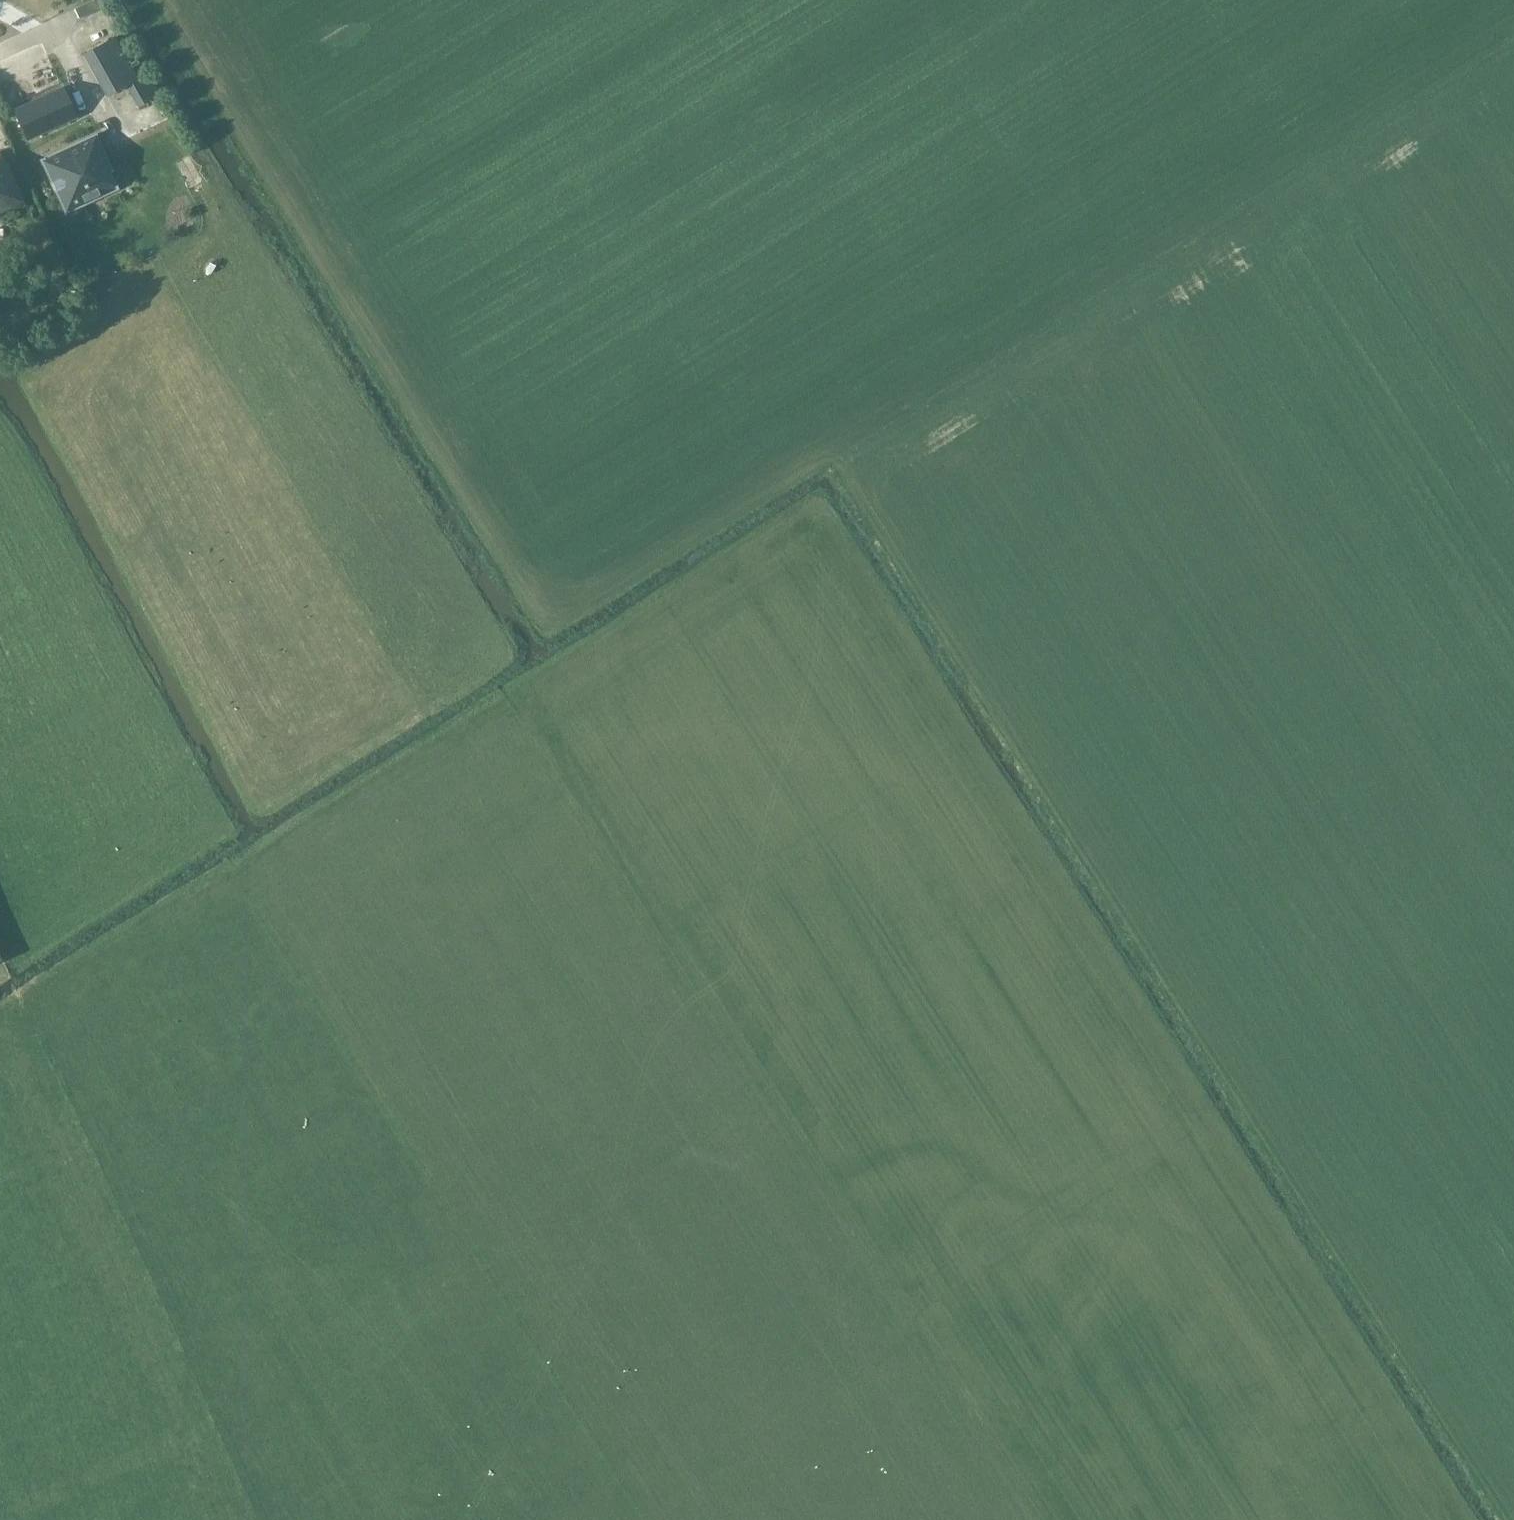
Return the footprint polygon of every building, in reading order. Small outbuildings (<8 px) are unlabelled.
[(75,9),(79,18),(104,6),(101,0),(94,0),(75,9)] [(137,80),(113,38),(86,53),(109,95),(137,80)] [(14,109),(28,140),(76,117),(62,87),(14,109)] [(98,194),(99,197),(117,188),(109,172),(112,170),(95,134),(40,160),(65,213),(85,203),(84,200),(88,194),(90,193),(98,194)] [(173,156),(185,184),(198,178),(186,151),(173,156)] [(26,204),(7,164),(5,165),(0,155),(0,216),(26,204)] [(110,236),(117,247),(129,240),(121,229),(110,236)]
